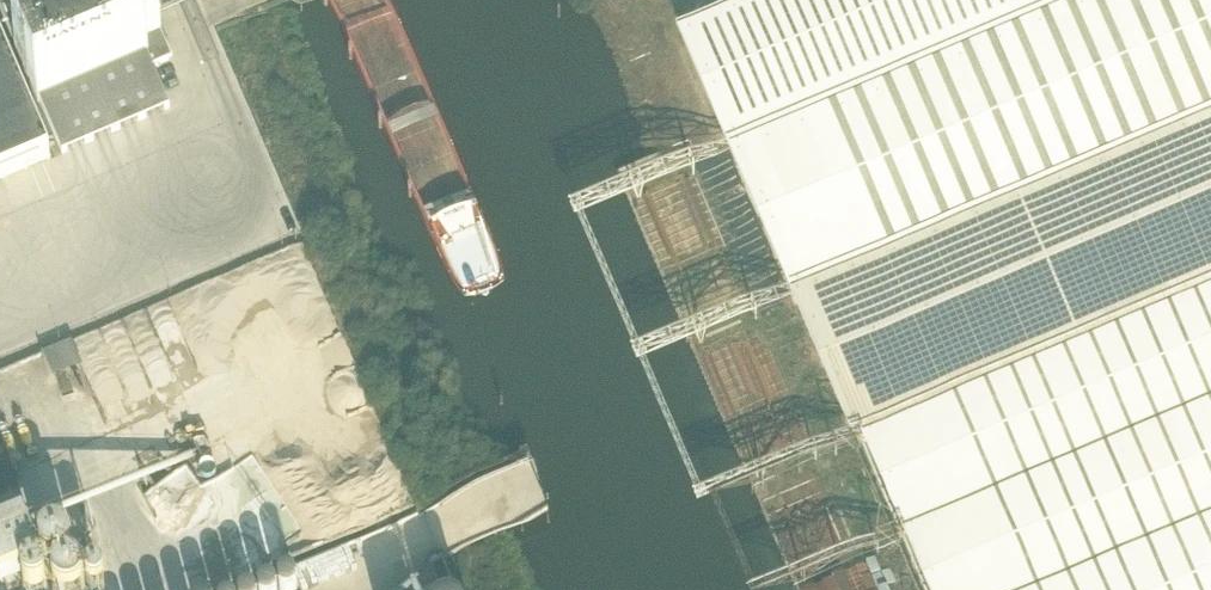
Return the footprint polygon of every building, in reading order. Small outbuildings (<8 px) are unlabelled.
[(63,156),(170,110),(154,71),(173,62),(146,0),(130,0),(124,3),(123,0),(0,0),(0,11),(16,49),(15,49),(38,104),(40,103),(63,156)] [(724,16),(684,34),(737,157),(799,302),(860,444),(903,545),(922,589),(1210,589),(1210,0),(762,0),(724,16)] [(0,42),(0,182),(51,161),(0,42)] [(76,343),(49,350),(56,376),(83,369),(76,343)] [(0,542),(0,589),(10,589),(44,575),(25,532),(0,542)] [(71,539),(45,552),(57,575),(82,563),(71,539)] [(298,588),(298,584),(295,580),(291,577),(286,577),(282,579),(280,583),(279,588),(280,589),(297,589),(298,588)]
